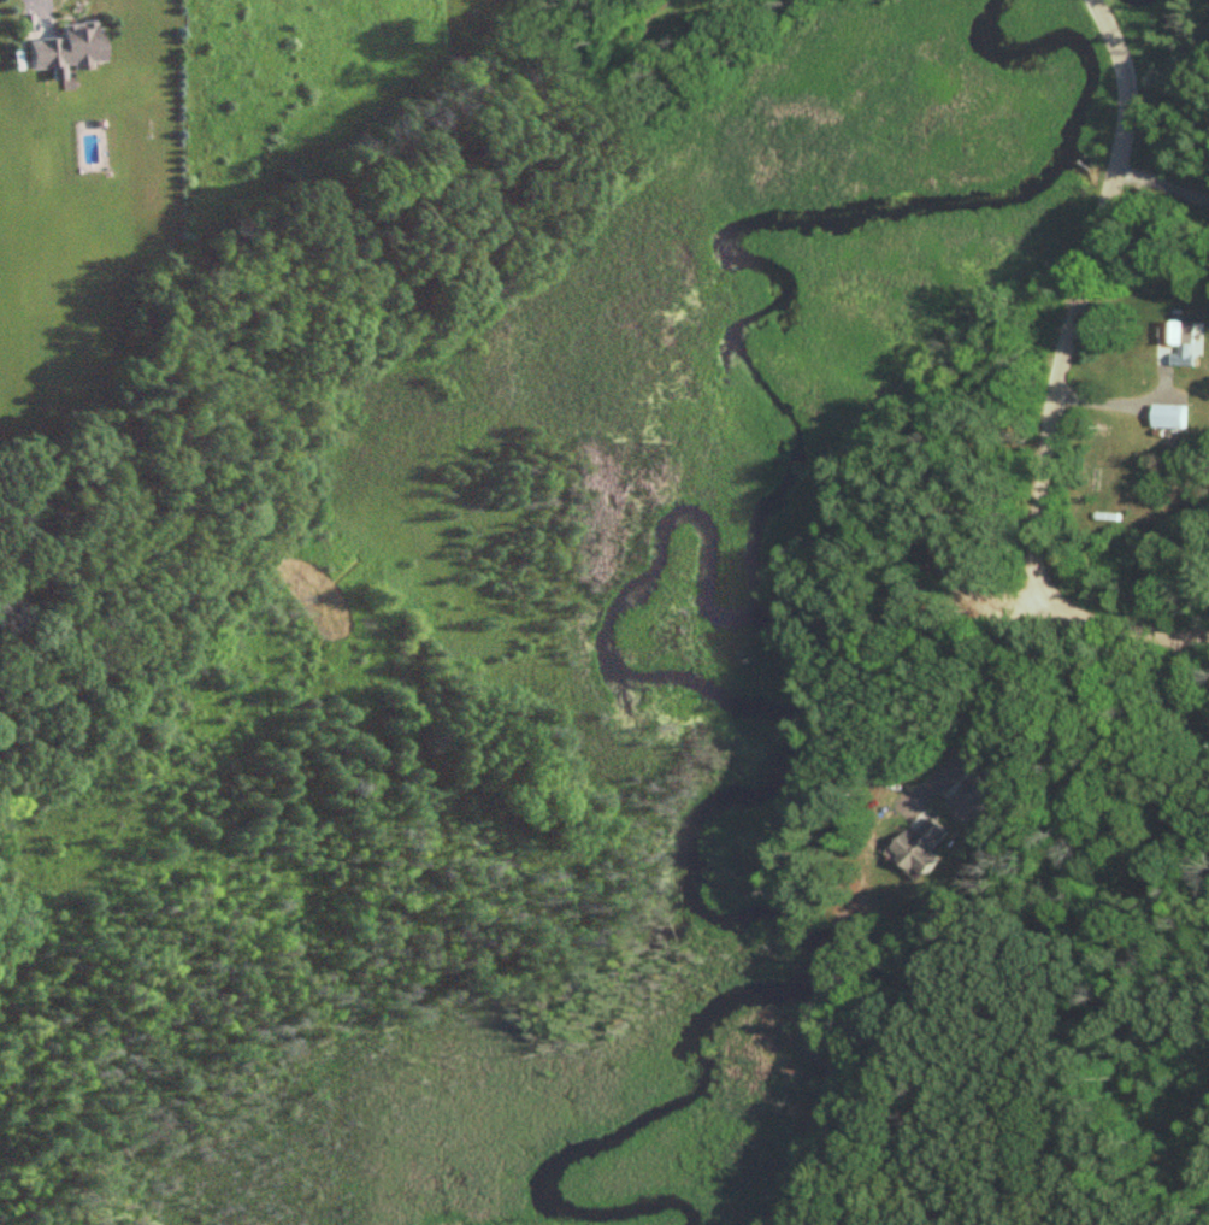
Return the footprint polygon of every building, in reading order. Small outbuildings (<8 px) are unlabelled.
[(61,68),(100,66),(97,23),(56,25),(57,39),(25,41),(26,70),(47,68),(48,82),(62,82),(61,68)] [(1176,347),(1175,366),(1194,367),(1195,323),(1173,323),(1173,347),(1176,347)] [(1152,428),(1185,430),(1186,408),(1153,406),(1152,428)] [(969,825),(997,794),(974,774),(946,805),(969,825)] [(907,831),(887,853),(920,882),(939,861),(930,853),(947,834),(929,818),(913,836),(907,831)]
